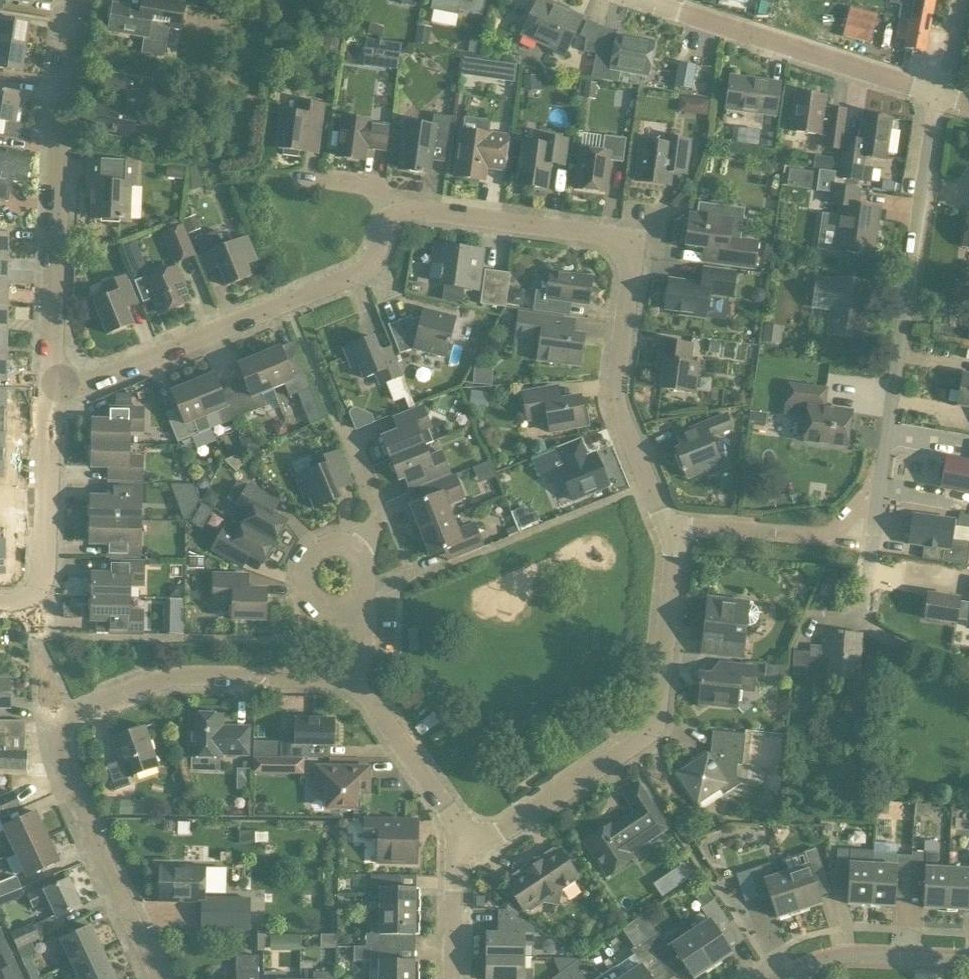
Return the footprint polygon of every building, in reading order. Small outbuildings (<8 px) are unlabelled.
[(430,10),(458,15),(459,11),(483,16),(486,0),(432,0),(430,10)] [(565,55),(582,17),(544,0),(538,0),(522,35),(554,50),(552,55),(562,60),(565,55)] [(910,21),(930,24),(934,0),(890,0),(889,4),(900,6),(898,18),(910,21)] [(152,1),(151,10),(113,4),(108,32),(144,38),(141,53),(164,57),(169,29),(182,32),(186,6),(152,1)] [(845,25),(873,33),(877,15),(849,8),(845,25)] [(25,48),(29,24),(0,20),(0,44),(25,48)] [(925,52),(930,24),(910,21),(905,49),(925,52)] [(618,83),(620,71),(647,76),(653,42),(616,35),(614,47),(604,45),(598,79),(618,83)] [(322,51),(339,55),(342,40),(324,37),(322,51)] [(591,78),(598,79),(604,45),(597,44),(586,39),(584,52),(596,54),(591,78)] [(382,57),(380,69),(398,71),(401,44),(384,42),(382,57)] [(21,72),(25,48),(0,44),(0,68),(21,72)] [(516,80),(517,62),(465,58),(463,76),(516,80)] [(695,66),(679,63),(675,86),(691,89),(695,66)] [(92,132),(131,139),(141,140),(145,117),(149,95),(166,98),(168,83),(124,75),(118,108),(96,104),(92,132)] [(726,109),(775,116),(780,84),(730,77),(726,109)] [(0,91),(0,120),(13,123),(18,94),(0,91)] [(831,108),(823,107),(824,97),(796,93),(791,131),(819,135),(819,136),(826,137),(824,148),(841,151),(847,109),(831,107),(831,108)] [(282,111),(277,149),(284,149),(283,155),(299,158),(300,152),(319,154),(325,104),(296,100),(295,113),(282,111)] [(709,101),(692,100),(690,120),(707,122),(709,101)] [(434,114),(432,126),(406,123),(399,169),(429,173),(431,161),(447,163),(453,117),(434,114)] [(841,179),(840,186),(857,188),(858,182),(871,183),(873,168),(864,167),(865,157),(885,160),(891,118),(863,114),(860,140),(843,138),(838,179),(841,179)] [(390,125),(369,123),(369,121),(342,117),(337,156),(364,160),(365,150),(373,151),(373,150),(386,152),(390,125)] [(510,138),(489,135),(461,131),(455,176),(483,180),(485,169),(505,172),(510,138)] [(541,135),(539,144),(522,142),(516,185),(546,189),(550,165),(565,167),(569,139),(541,135)] [(604,136),(602,152),(581,149),(575,189),(605,192),(609,161),(623,163),(626,139),(604,136)] [(659,137),(653,143),(641,141),(636,181),(668,185),(670,173),(688,175),(692,140),(664,136),(664,137),(659,137)] [(7,202),(12,180),(25,183),(30,155),(0,149),(0,200),(7,202)] [(128,220),(129,184),(135,184),(136,163),(89,161),(88,198),(93,198),(92,218),(128,220)] [(791,166),(787,186),(810,190),(814,171),(791,166)] [(838,252),(839,248),(871,252),(874,227),(877,227),(879,209),(857,206),(859,189),(857,189),(857,188),(840,186),(834,185),(836,172),(819,170),(816,195),(827,197),(826,205),(840,207),(836,231),(823,229),(820,250),(838,252)] [(690,214),(688,228),(684,227),(682,242),(686,243),(686,246),(703,248),(701,263),(755,271),(759,241),(740,238),(744,209),(700,204),(699,215),(690,214)] [(175,264),(196,255),(184,225),(162,233),(175,264)] [(246,237),(235,241),(222,247),(216,231),(194,240),(205,266),(216,261),(226,287),(250,277),(245,265),(256,261),(246,237)] [(136,238),(119,245),(133,277),(150,269),(136,238)] [(432,263),(430,280),(473,286),(478,252),(439,247),(437,263),(432,263)] [(702,267),(700,284),(669,280),(668,288),(665,290),(663,302),(665,304),(665,309),(680,311),(679,315),(704,318),(707,297),(733,300),(737,271),(702,267)] [(143,303),(154,299),(160,313),(188,302),(174,268),(146,280),(145,277),(134,281),(143,303)] [(505,308),(510,274),(485,270),(480,304),(505,308)] [(570,316),(572,303),(588,305),(592,277),(550,271),(547,292),(536,291),(533,311),(570,316)] [(101,285),(106,297),(94,302),(107,334),(132,324),(126,309),(139,304),(127,274),(101,285)] [(811,309),(831,312),(828,335),(861,340),(869,283),(835,278),(835,280),(816,277),(811,309)] [(400,354),(413,349),(445,357),(454,318),(423,310),(422,317),(413,320),(411,316),(388,326),(400,354)] [(514,338),(540,342),(537,361),(579,367),(583,336),(574,335),(576,319),(518,311),(514,338)] [(391,347),(379,352),(373,337),(343,349),(351,368),(358,365),(363,378),(374,374),(379,386),(386,383),(402,377),(403,377),(391,347)] [(656,368),(663,369),(660,388),(694,393),(698,364),(691,363),(694,344),(659,340),(656,368)] [(292,342),(280,347),(258,356),(272,389),(284,384),(289,397),(297,393),(310,425),(324,419),(292,342)] [(710,342),(708,353),(720,355),(722,344),(710,342)] [(244,381),(232,386),(244,415),(266,406),(260,393),(272,389),(258,356),(237,364),(244,381)] [(492,383),(493,369),(476,368),(475,382),(492,383)] [(206,416),(218,411),(223,424),(244,415),(232,386),(220,391),(213,374),(192,383),(206,416)] [(963,374),(960,390),(968,391),(968,376),(963,374)] [(402,377),(386,383),(394,402),(404,398),(408,409),(414,407),(402,377)] [(211,429),(206,416),(192,383),(171,391),(178,408),(166,413),(178,443),(211,429)] [(783,415),(807,418),(803,442),(846,448),(851,413),(825,409),(828,388),(788,383),(783,415)] [(587,410),(582,411),(579,397),(561,400),(558,385),(521,391),(526,423),(547,419),(549,432),(585,426),(584,425),(589,424),(587,410)] [(960,390),(957,406),(968,408),(968,391),(960,390)] [(392,417),(397,431),(381,437),(390,459),(424,446),(433,442),(428,430),(432,429),(423,405),(392,417)] [(110,406),(110,421),(93,420),(92,443),(128,444),(128,433),(144,434),(144,407),(110,406)] [(724,453),(716,456),(710,439),(733,429),(726,412),(674,434),(680,448),(675,450),(687,478),(705,470),(708,477),(730,468),(724,453)] [(538,477),(559,468),(572,500),(607,486),(594,454),(589,456),(582,438),(556,448),(556,450),(531,460),(538,477)] [(128,455),(128,444),(92,443),(92,467),(108,467),(107,482),(143,483),(144,456),(128,455)] [(441,450),(428,456),(424,446),(390,459),(399,480),(403,478),(408,491),(451,474),(441,450)] [(308,463),(311,472),(297,478),(305,498),(310,496),(315,508),(339,498),(337,491),(353,485),(339,450),(308,463)] [(235,456),(224,460),(236,472),(243,464),(235,456)] [(947,459),(941,487),(968,492),(968,464),(947,459)] [(419,489),(424,500),(409,506),(419,531),(452,518),(448,506),(465,499),(455,474),(419,489)] [(107,482),(107,497),(91,497),(90,520),(142,521),(143,483),(107,482)] [(234,508),(248,516),(243,525),(274,542),(285,521),(273,515),(281,501),(249,483),(234,508)] [(200,501),(179,509),(183,522),(189,520),(200,501)] [(201,501),(191,519),(203,526),(213,507),(201,501)] [(953,520),(912,515),(908,544),(943,549),(942,561),(967,565),(968,550),(968,516),(959,514),(958,521),(953,520)] [(457,529),(452,518),(419,531),(429,556),(443,551),(447,562),(484,547),(474,523),(457,529)] [(142,559),(142,521),(90,520),(90,543),(106,544),(106,558),(142,559)] [(242,569),(250,556),(262,563),(274,542),(243,525),(238,533),(225,525),(210,551),(242,569)] [(110,560),(110,574),(92,574),(92,597),(129,598),(129,587),(145,587),(145,561),(110,560)] [(212,606),(232,606),(232,620),(265,621),(266,590),(248,589),(248,574),(213,573),(212,606)] [(958,601),(959,599),(927,594),(924,619),(955,623),(957,613),(967,614),(966,619),(968,619),(968,601),(968,603),(958,601)] [(91,620),(108,621),(108,635),(143,636),(144,609),(128,609),(129,598),(92,597),(91,620)] [(167,632),(185,632),(186,598),(168,598),(167,632)] [(752,605),(747,605),(747,603),(707,599),(704,628),(713,629),(712,642),(742,646),(744,626),(750,626),(755,625),(758,621),(759,612),(756,607),(752,605)] [(825,678),(858,680),(861,635),(825,633),(823,659),(809,658),(809,653),(793,651),(791,675),(825,677),(825,678)] [(755,668),(730,665),(729,677),(699,674),(698,686),(700,686),(698,704),(736,708),(738,690),(753,691),(755,668)] [(9,709),(9,681),(0,681),(0,709),(9,709)] [(251,726),(222,725),(222,715),(190,714),(189,756),(221,757),(221,756),(250,757),(251,726)] [(254,741),(254,757),(304,758),(305,746),(332,746),(333,719),(295,718),(295,741),(281,741),(281,742),(254,741)] [(0,721),(0,769),(25,770),(26,754),(28,754),(28,740),(23,740),(24,721),(0,721)] [(130,786),(127,777),(158,767),(144,727),(112,738),(120,761),(107,765),(115,791),(130,786)] [(744,735),(724,733),(712,732),(710,753),(678,775),(697,804),(719,790),(723,796),(741,784),(734,773),(734,765),(741,766),(744,735)] [(304,774),(304,758),(254,757),(253,774),(304,774)] [(314,794),(326,794),(325,809),(357,810),(358,796),(370,796),(370,766),(314,765),(314,794)] [(621,795),(633,813),(612,828),(610,825),(584,842),(606,876),(632,859),(627,850),(638,843),(640,846),(650,839),(652,841),(670,829),(639,783),(621,795)] [(0,797),(0,818),(21,809),(13,791),(0,797)] [(121,801),(121,816),(137,816),(137,801),(121,801)] [(2,828),(13,852),(47,836),(36,812),(2,828)] [(378,838),(378,864),(416,864),(416,835),(393,834),(394,820),(365,819),(364,838),(378,838)] [(58,862),(47,836),(13,852),(25,877),(58,862)] [(557,846),(504,882),(525,914),(543,902),(558,905),(561,890),(578,878),(557,846)] [(782,860),(786,873),(799,911),(821,904),(815,886),(827,881),(816,849),(782,860)] [(835,891),(847,892),(847,904),(870,905),(873,865),(873,851),(838,849),(835,891)] [(948,869),(937,868),(938,853),(911,852),(911,856),(910,887),(909,899),(923,900),(922,908),(946,909),(948,869)] [(896,866),(873,865),(870,905),(893,906),(894,886),(910,887),(911,856),(896,855),(896,866)] [(654,880),(662,895),(693,878),(685,863),(654,880)] [(759,903),(770,899),(776,918),(799,911),(786,873),(773,877),(768,864),(748,871),(759,903)] [(159,867),(158,902),(201,903),(204,903),(205,899),(205,868),(159,867)] [(948,869),(946,909),(968,910),(968,870),(948,869)] [(371,898),(379,898),(379,911),(419,912),(419,889),(400,889),(400,876),(371,876),(371,898)] [(22,888),(17,877),(0,884),(0,897),(22,888)] [(33,909),(48,902),(55,918),(79,906),(67,880),(45,890),(44,886),(26,895),(33,909)] [(22,888),(0,897),(0,907),(25,896),(22,888)] [(204,903),(201,903),(200,931),(249,931),(249,899),(205,899),(204,903)] [(709,919),(709,920),(689,933),(712,966),(731,953),(729,950),(745,940),(732,922),(729,923),(714,900),(700,909),(706,918),(709,919)] [(379,911),(379,924),(370,924),(370,934),(366,934),(366,948),(370,948),(399,949),(416,949),(415,936),(419,936),(419,912),(379,911)] [(10,933),(18,950),(40,940),(40,939),(40,938),(57,930),(51,917),(34,926),(33,923),(10,933)] [(498,920),(498,934),(487,934),(487,946),(484,946),(482,948),(483,950),(484,952),(487,952),(487,957),(523,958),(523,946),(534,947),(534,928),(522,920),(498,920)] [(61,940),(71,963),(100,950),(90,927),(61,940)] [(301,950),(301,934),(271,933),(271,950),(301,950)] [(672,978),(686,969),(692,978),(712,966),(689,933),(667,948),(657,933),(646,940),(672,978)] [(265,952),(265,935),(250,935),(250,952),(265,952)] [(5,940),(0,942),(0,951),(7,966),(16,962),(5,940)] [(31,978),(36,978),(40,977),(31,957),(45,950),(40,940),(18,950),(22,958),(31,978)] [(614,967),(622,978),(672,978),(646,940),(631,950),(635,956),(616,969),(614,966),(614,967)] [(378,978),(418,978),(418,961),(399,961),(399,949),(370,948),(370,970),(378,970),(378,978)] [(78,978),(94,978),(110,972),(100,950),(71,963),(78,978)] [(236,978),(259,978),(259,973),(258,973),(258,956),(236,955),(236,978)] [(522,969),(523,958),(487,957),(486,962),(484,962),(482,964),(482,967),(484,969),(486,969),(486,978),(533,978),(533,969),(522,969)] [(16,962),(7,966),(8,967),(1,970),(5,978),(24,978),(16,962)] [(614,967),(596,978),(622,978),(614,967)]
